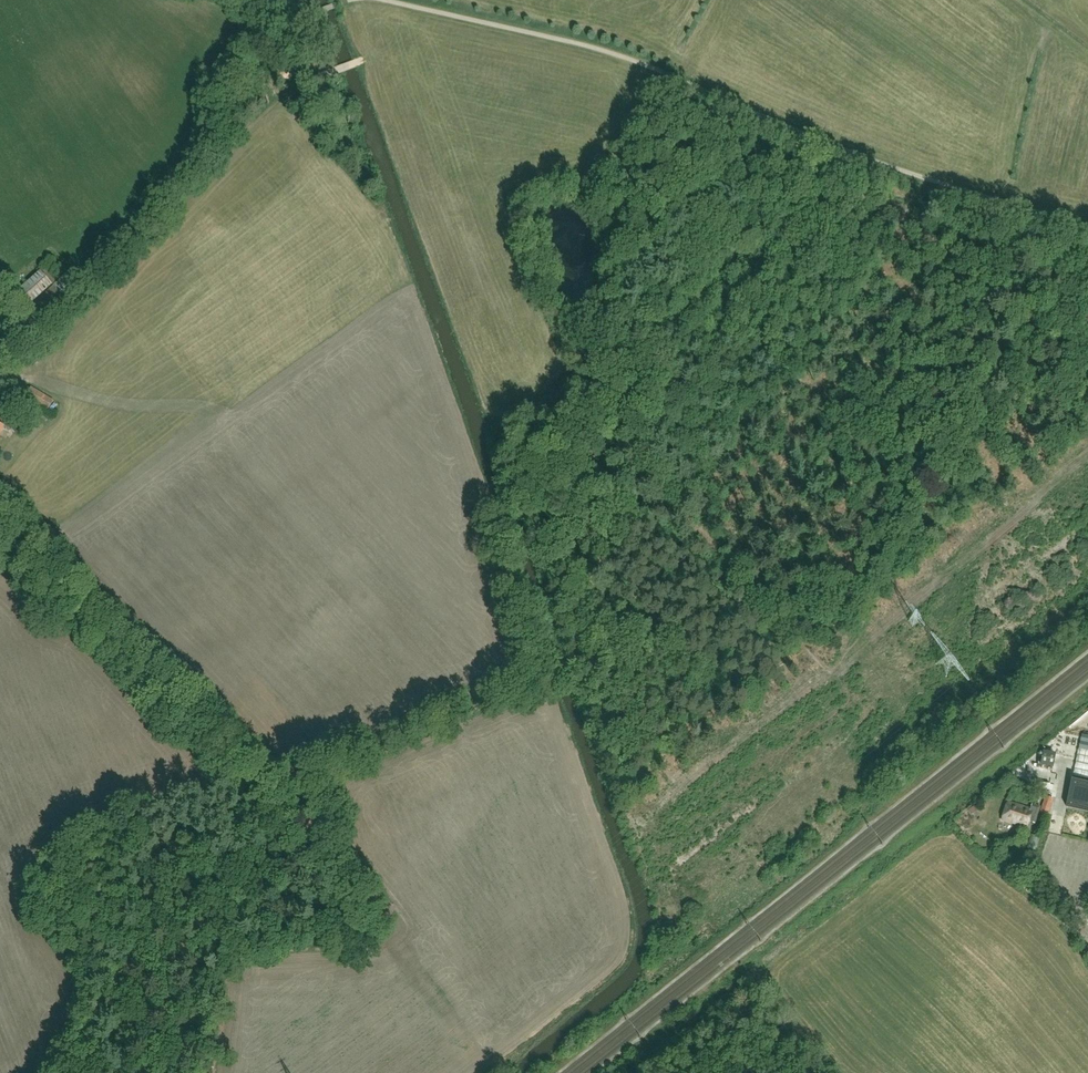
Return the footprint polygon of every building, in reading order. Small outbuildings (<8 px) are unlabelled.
[(306,133),(296,142),(303,151),(314,142),(306,133)] [(31,303),(52,285),(57,280),(54,276),(56,274),(54,271),(51,272),(46,266),(19,289),(31,303)] [(45,318),(65,300),(80,287),(68,274),(33,304),(45,318)] [(24,351),(17,342),(0,356),(0,357),(7,365),(24,351)] [(55,402),(33,387),(26,397),(49,412),(55,402)] [(1074,776),(1087,779),(1087,735),(1083,734),(1074,776)] [(1053,765),(1056,754),(1048,752),(1045,763),(1053,765)] [(1068,804),(1087,808),(1087,779),(1074,776),(1069,801),(1068,804)] [(1047,816),(1053,799),(1046,797),(1040,813),(1047,816)] [(1034,823),(1040,807),(1032,804),(1030,809),(1007,802),(1001,820),(1026,828),(1029,821),(1034,823)]
